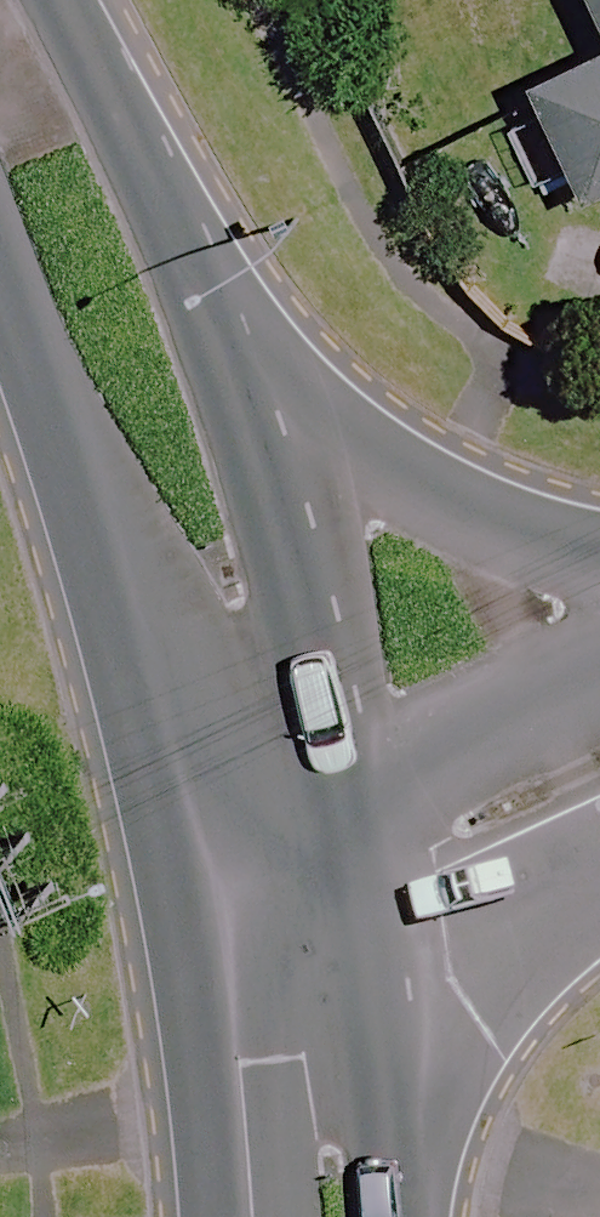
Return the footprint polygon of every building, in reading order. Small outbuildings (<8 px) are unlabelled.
[(599,26),(599,0),(588,0),(599,26)] [(528,90),(580,200),(599,191),(599,56),(528,90)]
